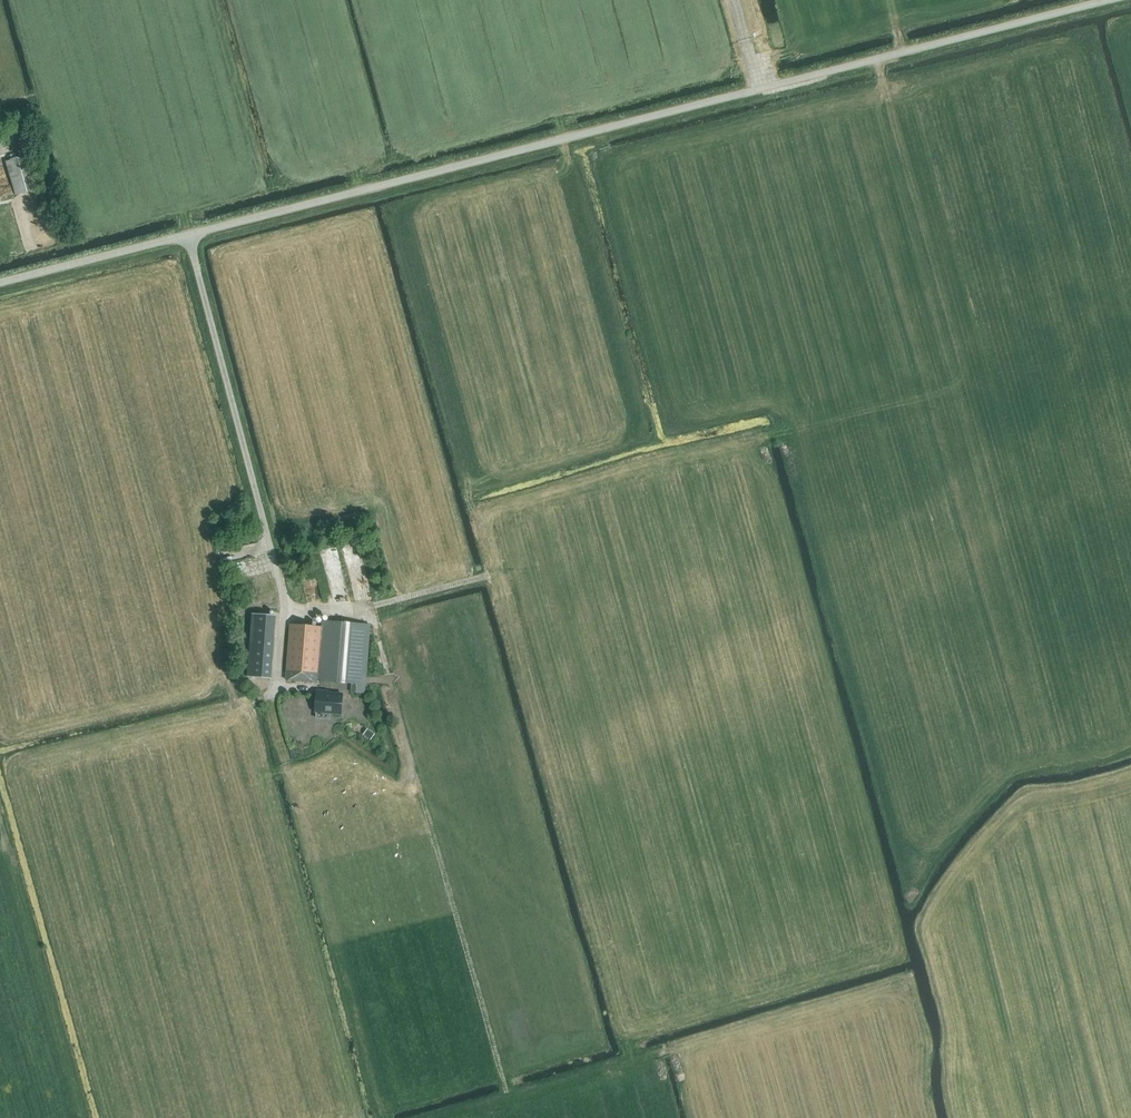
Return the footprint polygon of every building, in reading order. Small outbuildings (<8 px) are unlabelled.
[(41,188),(32,154),(18,158),(18,157),(5,161),(15,195),(41,188)] [(332,564),(341,563),(340,551),(331,551),(332,564)] [(272,678),(276,616),(251,614),(247,677),(272,678)] [(364,695),(370,626),(323,621),(322,627),(291,624),(286,680),(313,683),(313,681),(352,684),(351,693),(364,695)] [(339,714),(341,696),(327,694),(327,693),(316,692),(314,712),(339,714)] [(370,740),(374,735),(369,731),(365,736),(370,740)]
